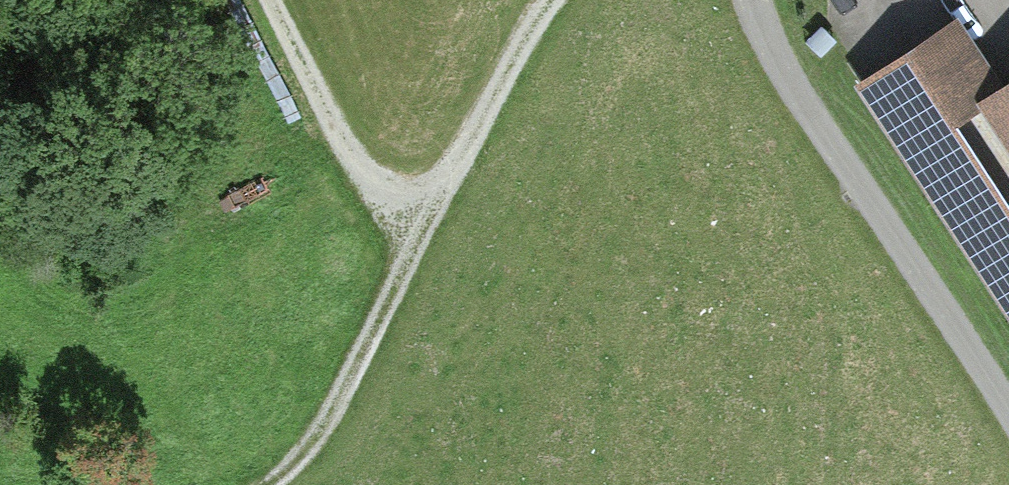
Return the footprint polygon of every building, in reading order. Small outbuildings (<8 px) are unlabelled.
[(993,89),(951,25),(862,85),(1008,305),(1008,218),(944,121),(993,89)] [(998,103),(1008,118),(1008,95),(998,103)]
